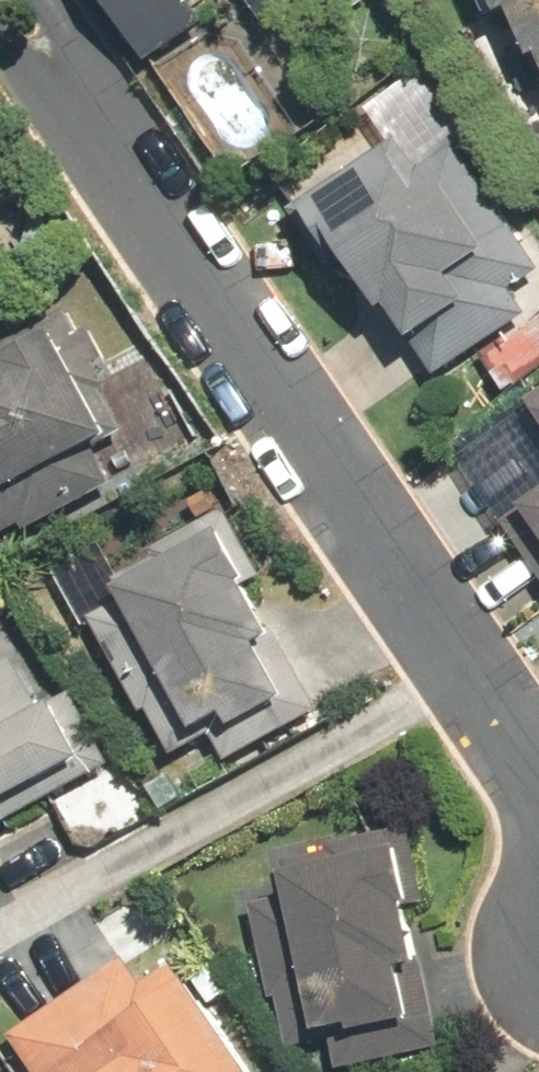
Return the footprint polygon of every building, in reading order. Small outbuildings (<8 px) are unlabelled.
[(152,65),(212,22),(198,2),(201,0),(106,0),(152,65)] [(509,17),(520,12),(538,56),(538,0),(501,0),(509,17)] [(292,212),(335,274),(356,260),(392,312),(395,309),(441,377),(533,315),(517,290),(538,275),(538,262),(459,145),(422,170),(400,138),(292,212)] [(0,368),(0,542),(26,528),(31,537),(123,487),(102,448),(128,434),(104,390),(110,386),(77,326),(0,368)] [(506,523),(538,566),(538,498),(506,523)] [(128,600),(94,619),(175,767),(222,741),(233,760),(322,712),(253,586),(264,580),(226,511),(154,550),(159,559),(117,582),(128,600)] [(113,768),(72,695),(53,705),(25,654),(0,668),(0,829),(113,768)] [(287,854),(295,896),(256,903),(275,1002),(283,1001),(296,1071),(322,1071),(443,1050),(427,966),(416,907),(428,905),(414,830),(287,854)] [(15,1035),(40,1071),(257,1071),(195,979),(187,984),(175,966),(144,986),(127,961),(15,1035)]
